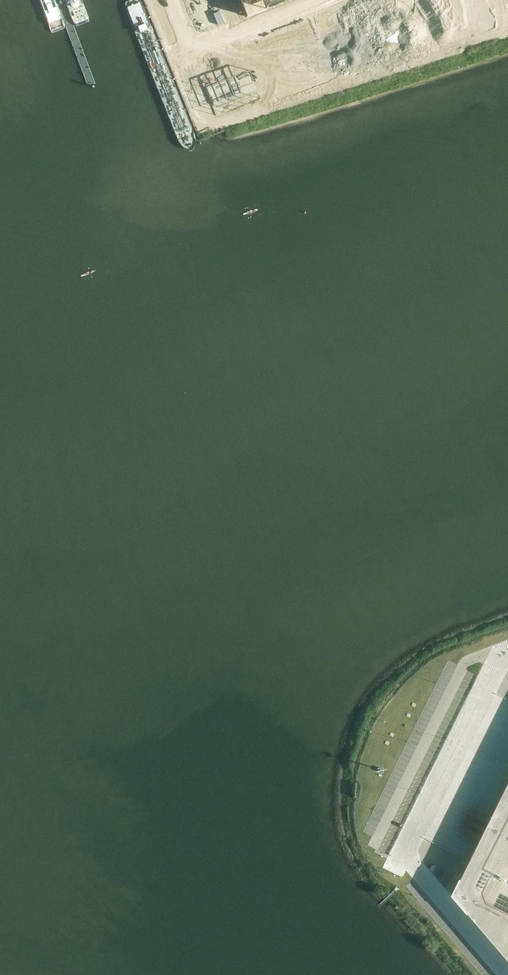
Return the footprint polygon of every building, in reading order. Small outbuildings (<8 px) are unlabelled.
[(259,49),(279,41),(278,40),(266,10),(291,0),(240,0),(259,49)] [(454,894),(507,957),(507,786),(454,894)]
